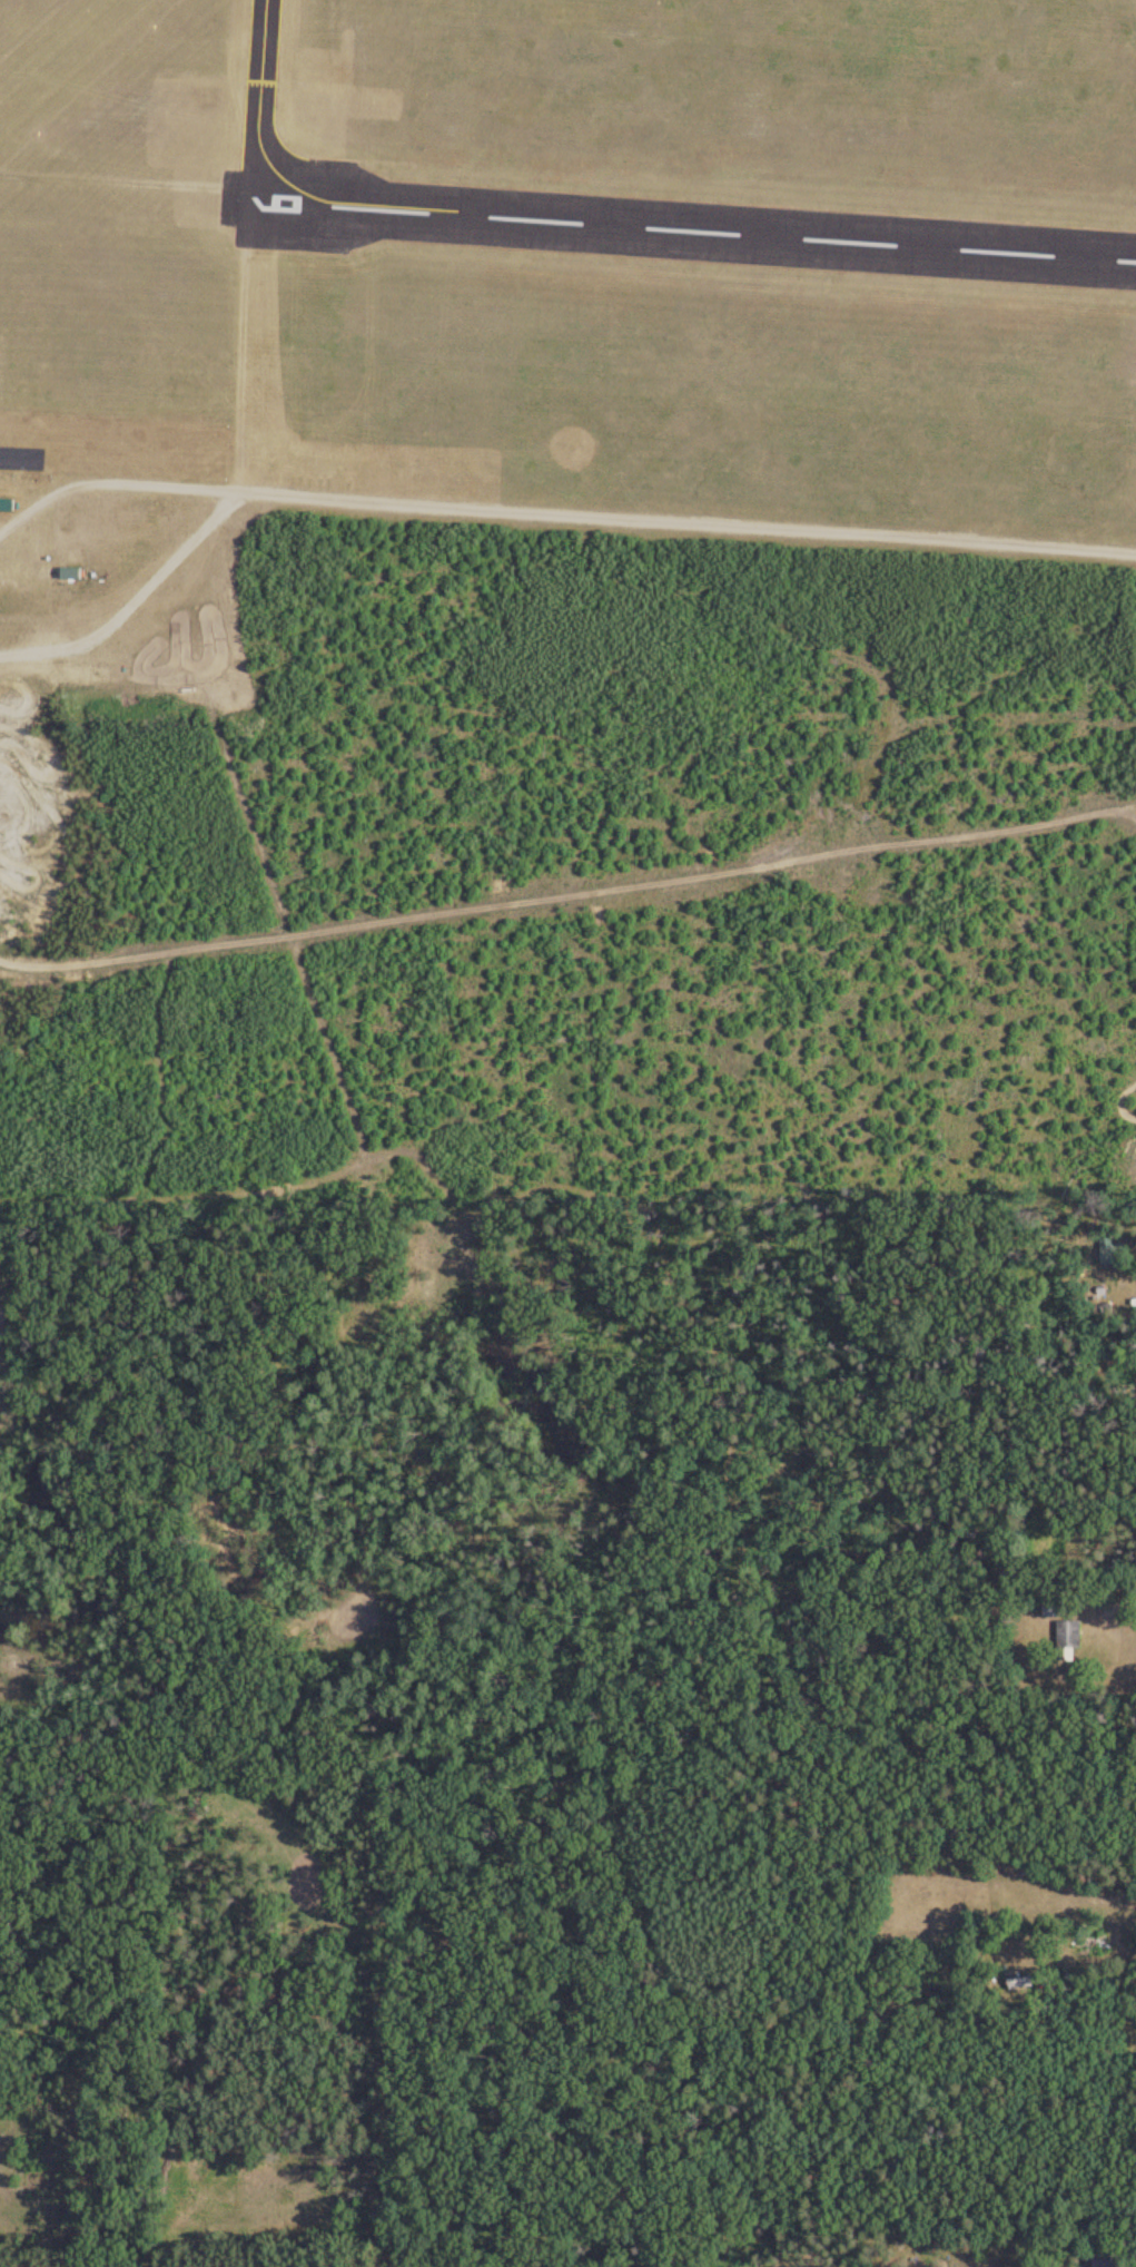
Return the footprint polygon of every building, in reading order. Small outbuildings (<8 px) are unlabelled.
[(1058,1622),(1058,1660),(1072,1660),(1072,1650),(1080,1650),(1080,1622),(1058,1622)]
